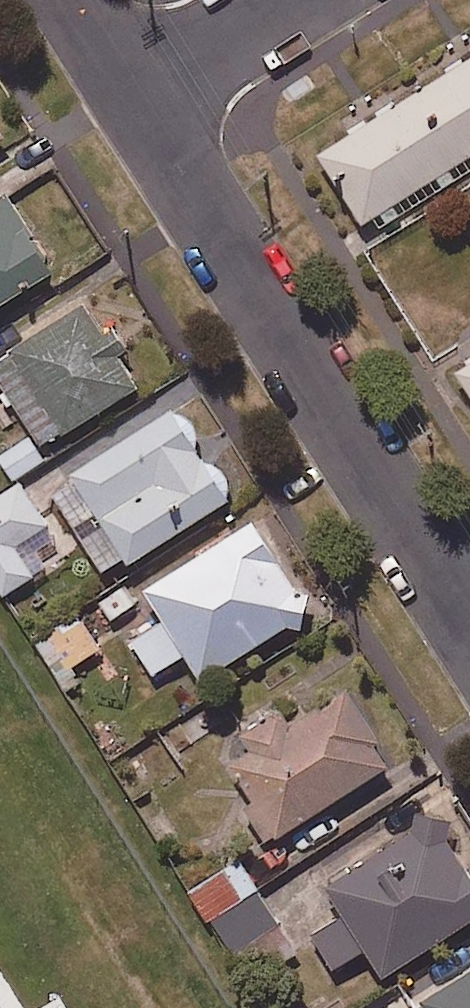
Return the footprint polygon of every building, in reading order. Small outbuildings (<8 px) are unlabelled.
[(321,151),(379,241),(420,215),(414,205),(469,169),(469,55),(321,151)] [(9,189),(0,194),(0,301),(56,267),(9,189)] [(106,327),(89,299),(0,353),(0,372),(44,443),(141,383),(123,354),(135,347),(118,320),(106,327)] [(459,368),(469,386),(469,361),(459,368)] [(233,494),(175,404),(50,484),(108,574),(233,494)] [(37,547),(57,533),(18,478),(0,490),(0,578),(10,591),(49,563),(37,547)] [(312,608),(255,517),(146,584),(164,614),(130,635),(153,673),(189,651),(203,675),(312,608)] [(102,647),(82,613),(39,637),(60,672),(102,647)] [(394,762),(349,687),(290,722),(281,707),(214,747),(268,838),(394,762)] [(453,793),(373,845),(369,839),(283,894),(331,969),(369,945),(386,972),(469,918),(469,820),(453,793)] [(299,951),(242,858),(207,879),(264,972),(299,951)] [(398,1007),(469,1007),(469,964),(398,1007)]
